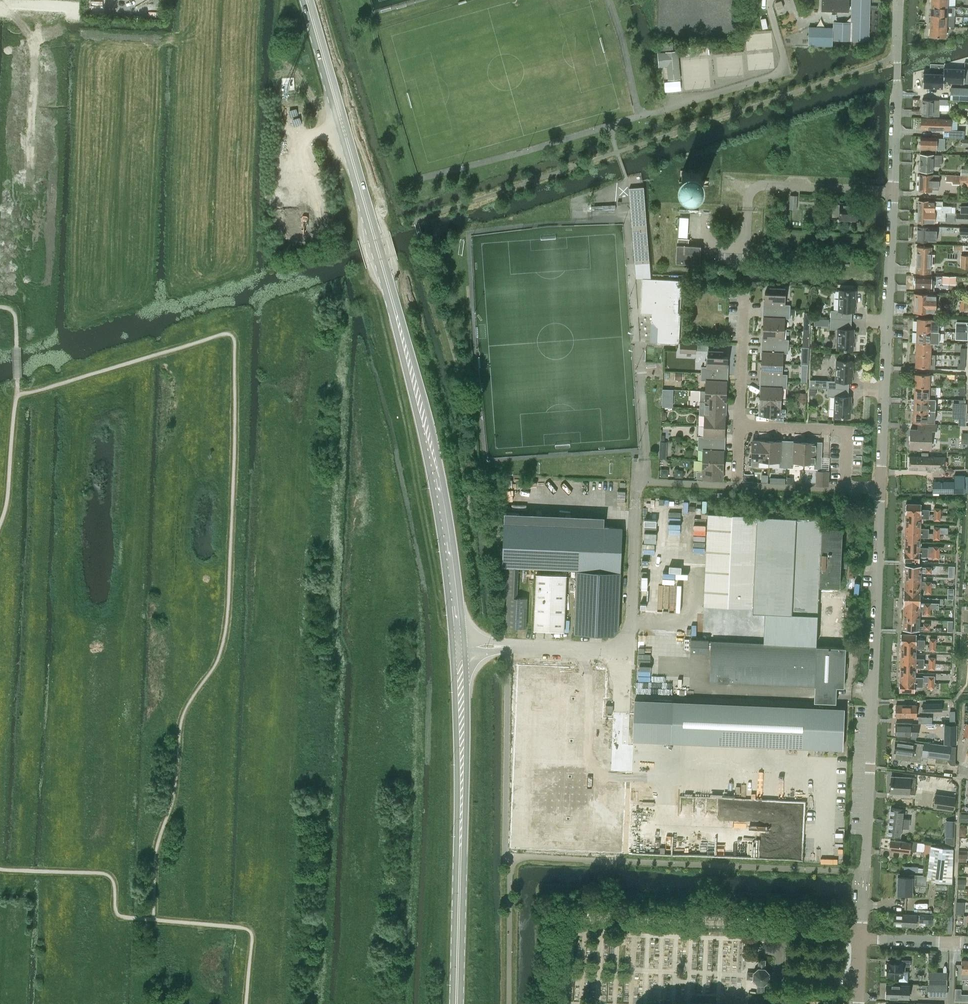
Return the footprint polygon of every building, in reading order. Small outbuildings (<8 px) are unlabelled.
[(835,22),(835,28),(810,27),(810,45),(834,46),(834,40),(870,41),(871,9),(878,10),(878,6),(871,5),(871,0),(853,0),(853,16),(847,22),(835,22)] [(834,11),(848,11),(848,0),(822,0),(821,11),(834,11)] [(932,5),(931,15),(947,16),(954,16),(955,6),(947,6),(932,5)] [(931,15),(931,26),(947,26),(954,26),(954,16),(947,16),(931,15)] [(946,37),(947,26),(931,26),(930,36),(946,37)] [(679,50),(658,52),(659,67),(667,66),(669,80),(681,79),(679,50)] [(923,73),(923,87),(944,88),(944,82),(964,83),(965,69),(944,68),(943,74),(923,73)] [(951,88),(951,100),(967,100),(967,88),(951,88)] [(922,99),(922,115),(939,116),(940,100),(922,99)] [(950,119),(922,118),(921,129),(944,129),(944,137),(964,137),(964,130),(950,129),(950,119)] [(920,149),(936,150),(945,150),(945,138),(937,138),(937,137),(921,137),(920,149)] [(933,171),(933,166),(941,166),(942,155),(933,154),(920,154),(920,170),(933,171)] [(946,181),(952,181),(952,184),(966,184),(966,175),(967,175),(967,169),(961,168),(960,175),(946,175),(946,181)] [(686,170),(681,170),(680,175),(682,175),(682,181),(679,181),(679,182),(682,182),(681,187),(680,187),(679,193),(685,193),(685,192),(690,192),(690,194),(691,194),(691,192),(697,192),(697,194),(702,194),(702,188),(701,188),(701,186),(702,186),(702,179),(702,176),(703,176),(703,171),(698,171),(698,172),(695,172),(696,170),(688,169),(688,172),(686,172),(686,170)] [(939,174),(920,174),(919,190),(932,191),(932,189),(938,189),(939,182),(937,182),(937,178),(939,178),(939,174)] [(634,188),(629,188),(630,197),(634,245),(635,263),(649,262),(648,240),(644,187),(643,187),(634,188)] [(918,201),(918,211),(934,212),(934,201),(918,201)] [(858,204),(832,203),(831,217),(857,219),(858,204)] [(918,211),(918,222),(934,222),(935,220),(945,221),(946,212),(934,212),(918,211)] [(956,222),(967,222),(967,213),(961,213),(956,213),(956,222)] [(917,240),(928,241),(936,242),(937,226),(933,226),(929,226),(917,226),(917,240)] [(959,226),(959,235),(967,235),(967,227),(959,226)] [(676,262),(700,263),(701,245),(685,245),(686,238),(689,239),(689,238),(678,238),(678,244),(677,244),(676,262)] [(917,246),(916,259),(934,260),(934,258),(931,258),(932,247),(917,246)] [(934,260),(916,259),(916,272),(931,273),(931,260),(934,260)] [(931,276),(916,275),(915,287),(934,288),(935,280),(931,280),(931,276)] [(956,276),(943,275),(942,284),(955,284),(956,276)] [(642,278),(641,312),(658,313),(657,342),(676,343),(678,341),(681,280),(642,278)] [(766,304),(766,310),(790,311),(790,304),(785,304),(785,293),(785,288),(770,287),(770,293),(765,292),(764,304),(766,304)] [(831,310),(830,318),(851,319),(852,311),(855,311),(856,290),(839,290),(838,310),(831,310)] [(935,313),(935,308),(936,294),(930,294),(915,293),(914,312),(929,313),(935,313)] [(967,300),(959,300),(959,310),(967,310),(967,300)] [(764,316),(763,328),(784,328),(784,318),(790,318),(790,311),(766,310),(766,316),(764,316)] [(851,329),(851,319),(830,318),(830,329),(838,329),(837,349),(853,350),(854,329),(851,329)] [(917,330),(938,331),(938,319),(932,319),(918,318),(917,330)] [(765,339),(764,345),(789,346),(789,339),(783,339),(784,328),(763,328),(763,339),(765,339)] [(917,330),(917,342),(935,342),(938,342),(939,337),(939,331),(938,331),(917,330)] [(680,352),(696,353),(696,343),(680,342),(680,352)] [(917,342),(916,353),(935,354),(930,354),(930,347),(935,347),(935,342),(917,342)] [(762,351),(762,362),(782,363),(783,353),(788,353),(789,346),(764,345),(764,351),(762,351)] [(701,366),(701,373),(725,374),(725,368),(727,368),(728,356),(723,356),(723,351),(708,350),(708,356),(707,355),(707,366),(701,366)] [(916,365),(923,366),(923,367),(935,368),(935,354),(916,353),(916,365)] [(835,380),(828,380),(810,379),(810,387),(827,388),(848,389),(849,381),(852,381),(853,361),(836,360),(835,380)] [(763,373),(763,380),(787,381),(787,374),(782,374),(782,363),(762,362),(761,373),(763,373)] [(706,380),(706,390),(706,391),(726,391),(727,380),(725,380),(725,374),(701,373),(701,380),(706,380)] [(915,373),(915,385),(929,386),(936,386),(929,386),(929,379),(934,379),(934,374),(915,373)] [(761,386),(760,397),(781,398),(781,387),(787,388),(787,381),(763,380),(763,386),(761,386)] [(915,385),(915,397),(935,398),(936,386),(929,386),(915,385)] [(848,396),(848,389),(827,388),(827,396),(835,396),(834,416),(850,417),(851,396),(848,396)] [(700,390),(700,401),(699,408),(724,409),(724,402),(726,402),(726,391),(706,391),(700,390)] [(662,406),(670,406),(670,398),(662,397),(662,406)] [(761,415),(776,415),(775,420),(783,420),(784,416),(786,416),(786,409),(781,408),(781,398),(760,397),(760,408),(762,408),(761,415)] [(915,397),(914,409),(935,410),(935,398),(915,397)] [(705,415),(704,425),(725,426),(725,415),(723,415),(724,409),(699,408),(699,415),(705,415)] [(914,409),(914,421),(935,422),(935,410),(914,409)] [(911,429),(910,447),(931,448),(931,430),(936,430),(937,424),(918,423),(918,429),(911,429)] [(698,436),(698,442),(722,443),(722,437),(724,437),(725,426),(704,425),(704,436),(698,436)] [(759,460),(769,461),(770,440),(759,440),(759,442),(752,441),(751,466),(758,466),(759,460)] [(770,440),(769,461),(779,461),(779,467),(786,467),(787,450),(787,443),(781,443),(781,441),(770,440)] [(787,450),(786,467),(793,467),(793,462),(804,462),(804,450),(805,442),(794,441),(794,443),(787,443),(787,450)] [(703,450),(703,460),(723,461),(724,450),(722,450),(722,443),(698,442),(698,449),(703,450)] [(804,450),(804,462),(814,463),(814,468),(821,468),(822,444),(816,444),(816,442),(805,442),(804,450)] [(909,457),(909,469),(933,470),(933,473),(943,473),(944,465),(947,465),(947,460),(944,460),(944,457),(927,457),(928,454),(920,454),(920,457),(909,457)] [(723,472),(723,461),(703,460),(702,471),(697,470),(697,478),(721,479),(721,472),(723,472)] [(817,484),(828,485),(829,471),(817,470),(817,484)] [(933,482),(933,492),(939,492),(953,492),(964,492),(964,478),(963,478),(954,478),(954,482),(933,481),(933,482)] [(905,503),(905,513),(928,513),(929,509),(921,509),(921,504),(905,503)] [(708,512),(704,605),(752,607),(754,581),(766,582),(764,624),(817,626),(819,582),(839,583),(842,526),(822,525),(822,517),(708,512)] [(905,513),(904,523),(920,523),(920,518),(928,519),(928,513),(905,513)] [(502,566),(505,566),(518,566),(576,569),(573,633),(612,634),(618,629),(623,527),(504,522),(502,566)] [(904,523),(904,532),(940,534),(940,526),(933,526),(933,532),(928,532),(928,528),(920,528),(920,523),(904,523)] [(904,532),(904,541),(919,542),(920,537),(928,538),(928,537),(933,537),(933,539),(939,539),(940,534),(904,532)] [(904,541),(903,550),(928,552),(928,547),(919,547),(919,542),(904,541)] [(903,550),(903,561),(904,561),(919,562),(919,561),(919,560),(919,556),(927,557),(927,556),(932,556),(932,558),(939,558),(939,552),(933,552),(928,552),(903,550)] [(904,565),(904,575),(920,576),(920,572),(924,572),(930,573),(931,573),(931,571),(932,567),(931,567),(920,566),(920,565),(921,564),(904,563),(904,565)] [(566,575),(536,573),(534,629),(564,630),(566,575)] [(904,575),(903,586),(930,587),(931,587),(931,586),(931,582),(931,581),(930,581),(925,581),(925,584),(924,584),(920,584),(920,576),(904,575)] [(903,586),(903,597),(919,597),(920,589),(924,590),(925,590),(925,593),(930,593),(931,593),(931,587),(930,587),(903,586)] [(527,597),(517,597),(507,597),(506,627),(526,627),(527,597)] [(903,597),(902,607),(929,608),(929,603),(923,603),(919,603),(919,597),(903,597)] [(902,607),(902,618),(918,619),(919,611),(923,611),(923,614),(929,614),(929,608),(902,607)] [(902,618),(902,630),(918,630),(918,629),(928,629),(929,622),(923,622),(922,625),(918,625),(918,619),(902,618)] [(900,633),(900,643),(924,644),(929,644),(936,644),(936,638),(929,638),(929,639),(924,639),(916,639),(916,634),(900,633)] [(691,639),(690,651),(707,651),(707,648),(711,648),(711,641),(708,641),(708,640),(691,639)] [(711,648),(710,680),(844,686),(844,685),(845,647),(711,641),(711,648)] [(900,643),(900,652),(915,653),(915,648),(924,649),(924,644),(900,643)] [(900,652),(899,661),(923,663),(923,658),(915,658),(915,653),(900,652)] [(899,661),(899,671),(915,672),(915,667),(923,667),(923,663),(899,661)] [(899,671),(899,681),(922,682),(923,677),(914,677),(915,672),(899,671)] [(899,681),(898,691),(914,691),(914,686),(922,686),(922,682),(899,681)] [(635,698),(633,738),(841,747),(843,706),(635,698)] [(949,703),(922,703),(922,711),(949,710),(949,703)] [(916,705),(895,705),(895,717),(916,716),(916,705)] [(911,724),(895,723),(895,735),(917,736),(917,724),(911,724)] [(953,744),(953,732),(946,732),(945,739),(940,739),(940,743),(953,744)] [(895,741),(894,752),(895,752),(895,753),(895,755),(895,758),(921,761),(923,743),(915,742),(914,743),(895,741)] [(929,742),(927,756),(947,759),(947,761),(950,765),(955,765),(955,763),(955,746),(951,746),(951,745),(929,742)] [(890,792),(909,793),(915,794),(916,777),(891,776),(890,792)] [(955,795),(935,793),(933,808),(953,811),(955,795)] [(889,821),(888,835),(890,835),(890,836),(900,837),(901,827),(909,828),(910,818),(902,817),(902,809),(891,808),(889,821)] [(960,822),(967,822),(967,814),(960,814),(960,822)] [(910,852),(910,849),(911,842),(891,840),(889,850),(910,852)] [(911,842),(910,849),(916,850),(916,847),(924,848),(923,856),(929,857),(930,844),(924,843),(924,842),(911,841),(911,842)] [(953,849),(931,846),(926,880),(951,883),(953,849)] [(958,853),(958,861),(966,861),(967,854),(958,853)] [(911,882),(915,882),(915,885),(925,885),(926,875),(909,874),(909,877),(899,876),(898,893),(910,893),(911,882)] [(919,915),(895,913),(894,925),(915,926),(916,921),(926,922),(926,924),(932,924),(932,914),(920,913),(919,915)] [(747,972),(747,978),(749,978),(753,979),(757,983),(757,992),(764,992),(764,988),(764,984),(767,981),(768,980),(769,979),(770,973),(768,972),(767,971),(765,968),(765,960),(759,959),(758,967),(753,972),(747,972)] [(909,965),(909,960),(890,959),(890,962),(887,962),(886,975),(898,976),(898,981),(908,981),(908,970),(905,970),(905,969),(904,969),(904,965),(909,965)] [(928,977),(928,983),(947,984),(947,972),(937,971),(928,971),(928,977)] [(946,995),(946,993),(947,984),(928,983),(918,983),(918,990),(928,990),(928,995),(946,995)] [(886,984),(886,993),(887,993),(887,997),(908,998),(908,993),(909,985),(901,985),(886,984)]
